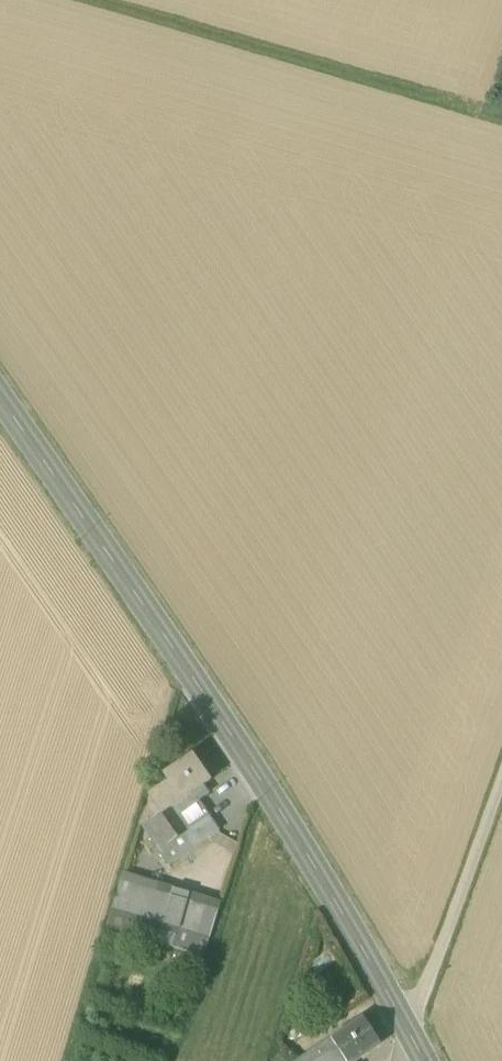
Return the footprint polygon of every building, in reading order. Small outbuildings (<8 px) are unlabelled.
[(193,754),(165,774),(170,781),(150,795),(161,812),(162,813),(193,792),(210,780),(193,754)] [(219,830),(193,792),(162,813),(161,812),(143,825),(170,864),(219,830)] [(219,909),(121,880),(106,927),(204,956),(219,909)] [(379,1044),(362,1017),(331,1037),(347,1060),(353,1060),(379,1044)] [(331,1037),(297,1060),(347,1060),(331,1037)]
